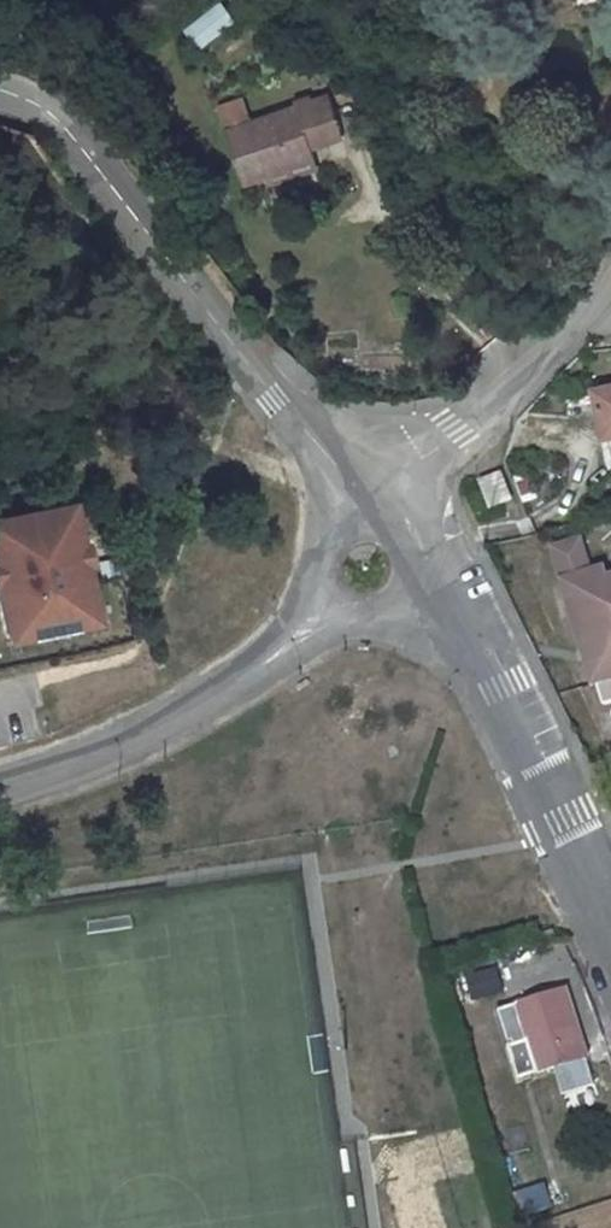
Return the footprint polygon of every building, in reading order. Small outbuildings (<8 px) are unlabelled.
[(200,47),(238,23),(226,5),(188,30),(200,47)] [(297,108),(226,130),(242,183),(268,175),(314,161),(308,142),(304,130),(318,125),(321,139),(339,134),(327,96),(296,105),(297,108)] [(304,130),(308,142),(321,139),(318,125),(304,130)] [(270,183),(316,170),(314,161),(268,175),(270,183)] [(610,441),(610,389),(601,390),(610,441)] [(502,470),(477,479),(488,509),(513,500),(502,470)] [(0,516),(0,633),(3,647),(98,628),(74,502),(0,516)] [(561,549),(562,555),(594,678),(599,677),(605,699),(610,698),(610,573),(607,561),(589,565),(584,546),(583,543),(561,549)] [(496,970),(467,978),(473,999),(502,991),(496,970)] [(568,989),(516,1004),(527,1043),(511,1047),(520,1078),(589,1057),(568,989)] [(410,1189),(479,1169),(469,1132),(400,1151),(410,1189)] [(437,1184),(399,1193),(408,1227),(448,1227),(437,1184)] [(535,1187),(514,1196),(523,1218),(545,1209),(535,1187)]
